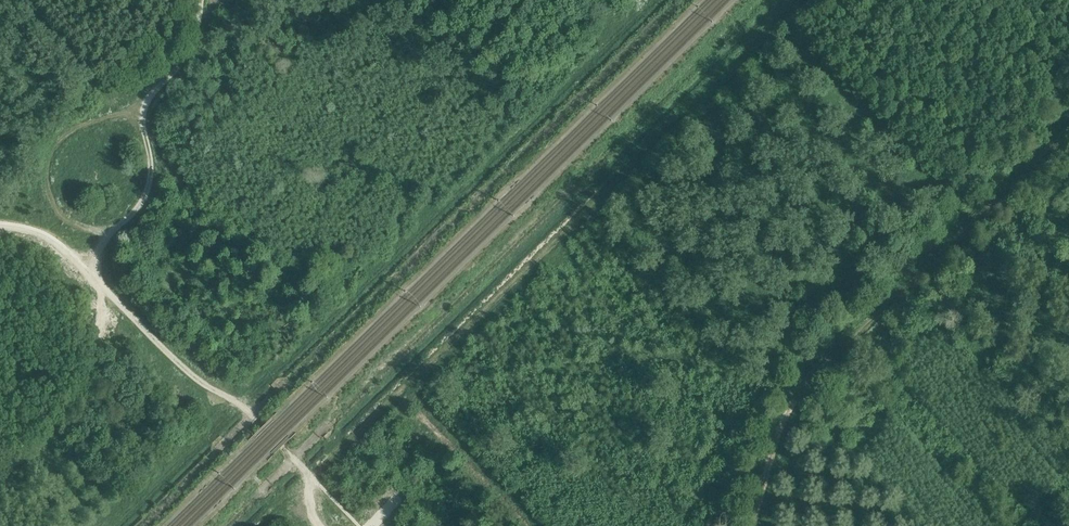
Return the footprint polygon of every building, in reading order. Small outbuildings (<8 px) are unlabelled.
[(777,29),(769,32),(772,39),(779,36),(777,29)]
